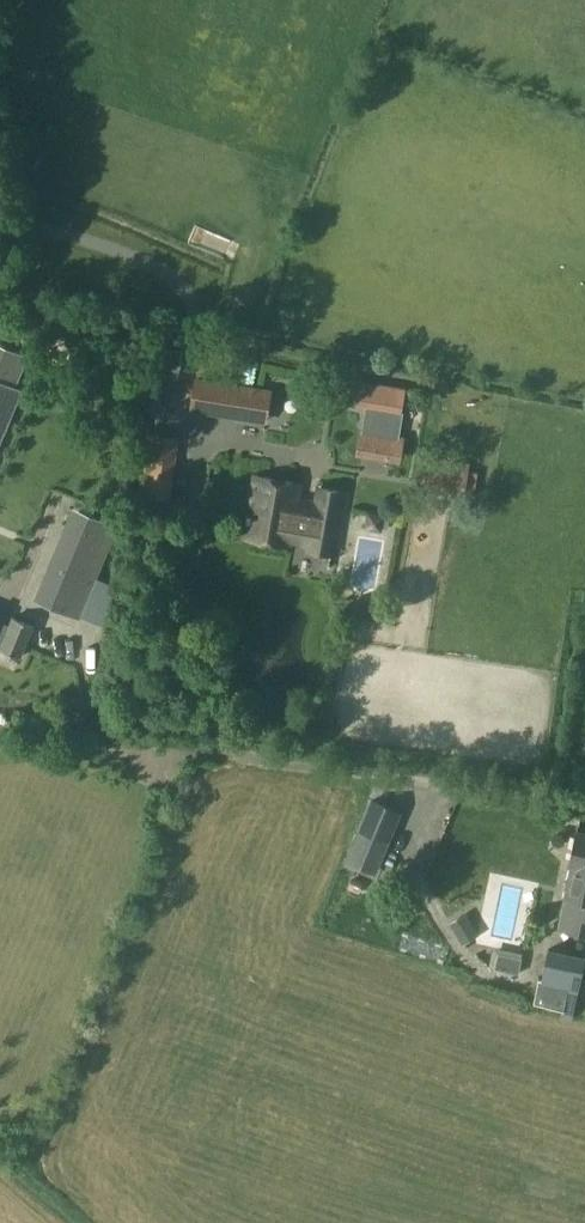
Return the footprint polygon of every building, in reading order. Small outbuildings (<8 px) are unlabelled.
[(5,405),(25,358),(0,346),(0,418),(5,405)] [(339,401),(367,405),(362,429),(361,429),(357,454),(401,461),(404,437),(400,436),(404,412),(403,411),(407,388),(343,377),(339,401)] [(192,407),(258,419),(262,393),(196,382),(192,407)] [(147,431),(145,448),(175,452),(178,435),(147,431)] [(426,480),(464,486),(469,463),(431,457),(426,480)] [(308,548),(333,553),(343,492),(319,487),(315,506),(300,504),(304,484),(255,475),(244,536),(290,545),(291,540),(309,544),(308,548)] [(73,505),(34,599),(80,618),(119,525),(73,505)] [(371,566),(373,536),(354,535),(353,565),(371,566)] [(2,642),(0,648),(20,656),(34,625),(13,616),(10,625),(0,621),(0,641),(2,642)] [(347,859),(375,870),(399,810),(372,799),(347,859)] [(573,868),(560,931),(580,935),(584,909),(584,833),(576,831),(568,867),(573,868)] [(450,921),(462,941),(476,932),(464,912),(450,921)] [(541,980),(580,988),(584,960),(584,955),(547,948),(541,980)] [(518,972),(522,957),(498,952),(495,967),(518,972)] [(575,1012),(580,988),(541,980),(541,981),(536,1004),(575,1012)]
